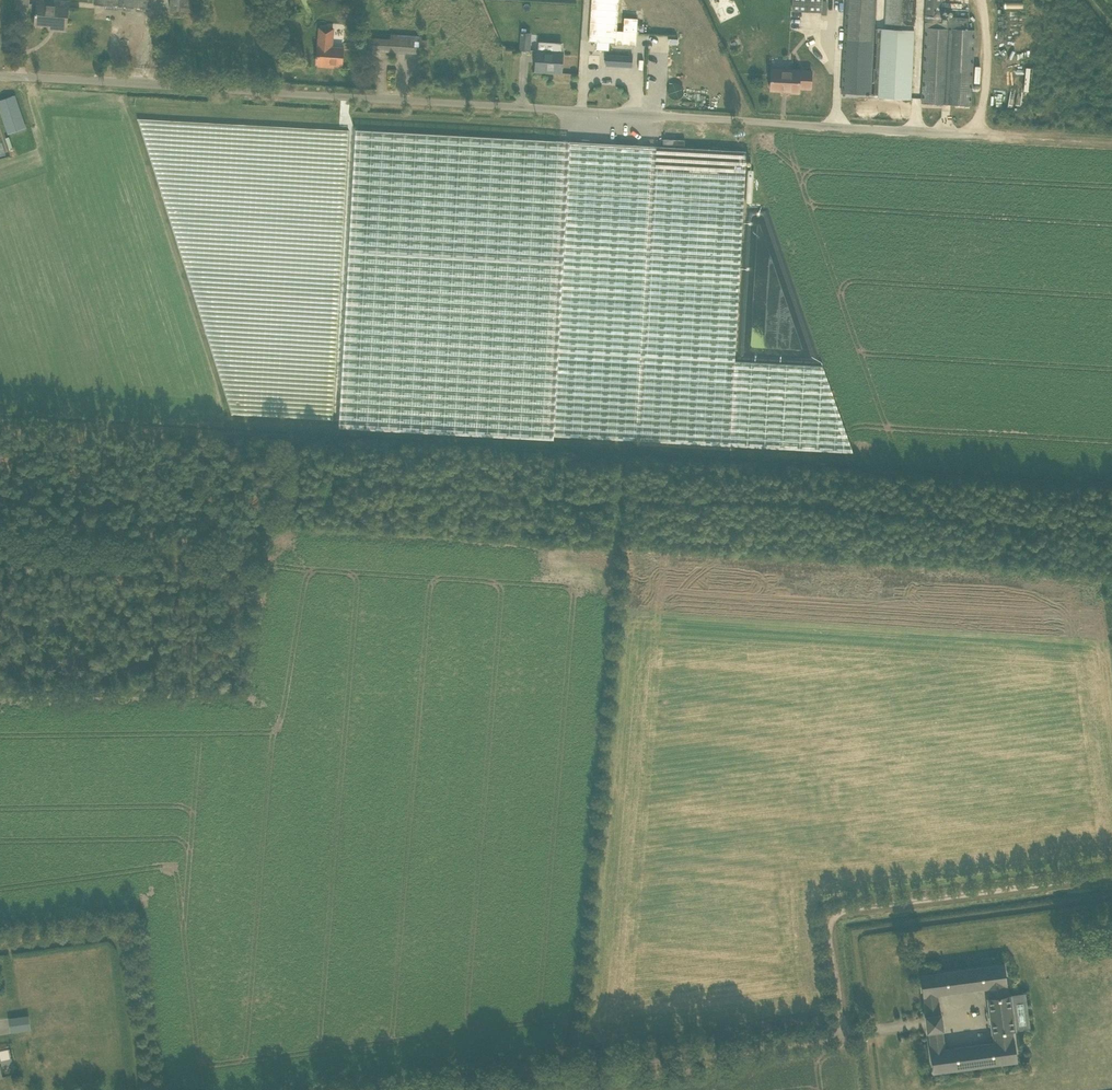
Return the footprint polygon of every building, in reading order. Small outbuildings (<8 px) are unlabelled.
[(67,31),(69,2),(50,0),(37,0),(35,24),(55,26),(54,30),(67,31)] [(170,10),(197,12),(198,0),(171,0),(170,10)] [(793,11),(822,12),(822,0),(793,0),(793,11)] [(876,0),(847,0),(842,94),(871,95),(876,0)] [(886,25),(915,26),(916,0),(887,0),(886,25)] [(926,22),(941,22),(941,0),(927,0),(926,22)] [(971,106),(975,30),(968,30),(969,18),(947,17),(947,23),(941,22),(926,22),(926,27),(925,27),(922,103),(971,106)] [(317,55),(316,55),(316,58),(317,58),(316,64),(318,64),(318,66),(326,67),(327,65),(342,66),(343,48),(332,47),(333,27),(319,26),(317,55)] [(878,29),(874,96),(878,96),(884,97),(884,98),(889,98),(889,97),(911,98),(915,31),(878,29)] [(531,33),(522,32),(521,49),(530,50),(531,33)] [(617,38),(595,37),(594,44),(639,46),(640,33),(618,32),(617,38)] [(421,53),(422,36),(391,34),(391,39),(369,37),(368,50),(371,50),(371,51),(373,51),(373,50),(421,53)] [(537,50),(536,69),(551,70),(551,72),(562,73),(563,52),(537,50)] [(632,67),(633,56),(606,55),(606,66),(632,67)] [(771,68),(769,90),(780,90),(780,92),(799,93),(800,89),(811,89),(812,70),(771,68)] [(683,88),(682,86),(681,85),(679,84),(677,83),(675,83),(674,83),(672,84),(670,85),(669,86),(668,88),(668,90),(668,91),(668,93),(669,95),(670,96),(671,98),(673,99),(675,99),(677,99),(679,99),(680,98),(682,97),(683,95),(684,93),(684,91),(684,89),(683,88)] [(8,134),(25,129),(26,128),(15,95),(0,100),(0,110),(8,134)] [(746,151),(571,141),(356,129),(339,427),(554,440),(554,436),(730,447),(853,453),(823,367),(734,362),(746,162),(746,151)] [(1017,1029),(1016,1020),(1017,1019),(1017,1018),(1018,1016),(1017,1015),(1017,1014),(1016,1013),(1015,1012),(1012,993),(1009,993),(1005,963),(932,973),(921,975),(924,996),(987,988),(988,996),(987,996),(992,1032),(993,1041),(944,1048),(942,1030),(944,1029),(942,1015),(941,1016),(941,1014),(935,1015),(934,1012),(927,1013),(927,1015),(925,1015),(928,1032),(929,1031),(932,1050),(931,1051),(933,1072),(1018,1061),(1014,1029),(1017,1029)] [(11,1032),(31,1030),(29,1015),(9,1018),(11,1032)]
